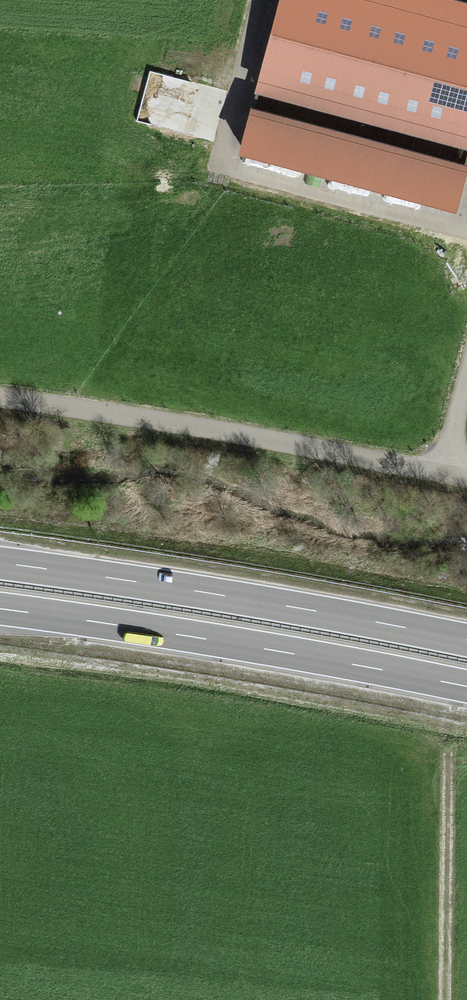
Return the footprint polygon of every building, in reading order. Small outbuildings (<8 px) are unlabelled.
[(466,163),(466,3),(456,0),(287,0),(249,141),(458,197),(466,163)]
